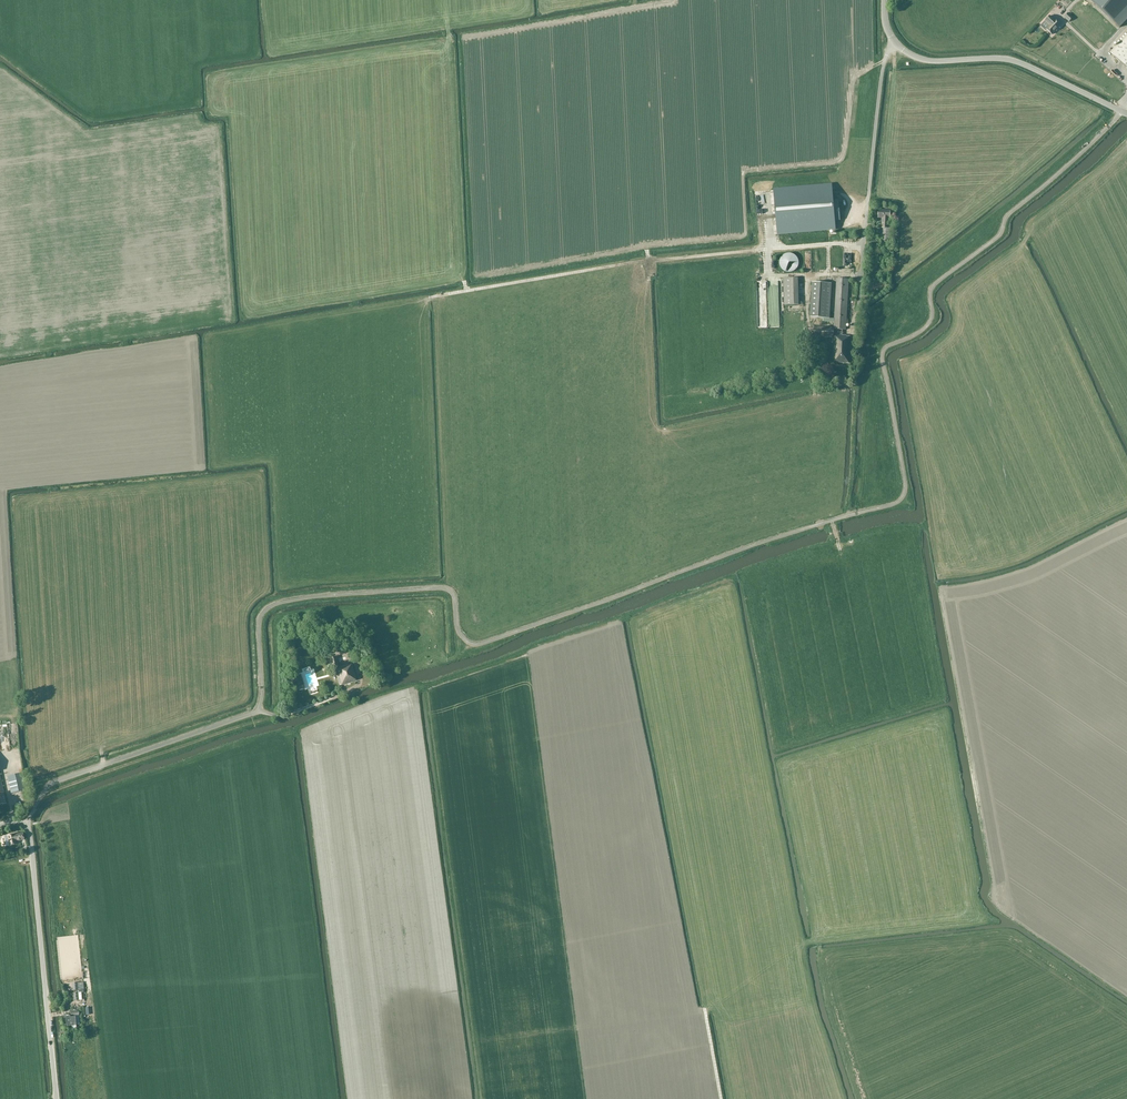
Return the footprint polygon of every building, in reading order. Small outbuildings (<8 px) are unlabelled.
[(1120,28),(1126,20),(1126,0),(1090,0),(1120,28)] [(1068,13),(1064,17),(1069,22),(1073,18),(1068,13)] [(1055,20),(1050,15),(1045,20),(1049,25),(1046,29),(1052,34),(1061,25),(1055,19),(1055,20)] [(1112,52),(1126,67),(1126,37),(1112,52)] [(832,185),(773,190),(777,234),(836,229),(835,221),(840,220),(838,199),(833,200),(832,185)] [(888,241),(888,239),(889,224),(888,224),(889,219),(890,211),(879,211),(878,218),(883,218),(883,224),(882,224),(881,228),(883,228),(882,238),(883,238),(883,241),(888,241)] [(799,264),(799,262),(799,261),(798,259),(797,258),(797,256),(795,255),(794,254),(793,254),(791,253),(790,253),(788,253),(787,253),(785,254),(784,255),(783,256),(782,257),(781,258),(780,260),(780,261),(780,263),(780,264),(780,266),(781,267),(782,268),(783,270),(784,271),(786,271),(787,272),(789,272),(790,272),(792,272),(793,271),(795,270),(796,269),(797,268),(798,267),(798,265),(799,264)] [(784,305),(799,304),(798,278),(783,278),(784,305)] [(843,330),(845,331),(848,280),(837,279),(834,319),(830,318),(832,283),(812,282),(810,318),(823,318),(823,322),(834,322),(834,328),(814,327),(814,337),(833,338),(832,363),(849,364),(850,336),(843,336),(843,330)] [(768,309),(768,319),(779,319),(778,301),(770,301),(770,309),(768,309)] [(1052,543),(1057,538),(1053,534),(1048,539),(1052,543)] [(340,661),(337,662),(336,657),(330,659),(332,668),(335,667),(340,686),(356,681),(352,664),(348,665),(347,664),(341,666),(340,661)] [(295,676),(292,677),(293,682),(296,681),(299,690),(305,689),(301,675),(295,676)] [(7,777),(11,794),(26,790),(23,773),(7,777)] [(23,833),(7,836),(9,845),(17,844),(16,842),(24,840),(23,833)] [(72,983),(73,990),(84,989),(84,982),(72,983)] [(72,1012),(71,1012),(71,1016),(65,1016),(66,1026),(72,1026),(72,1029),(77,1029),(76,1025),(75,1016),(79,1015),(79,1011),(77,1011),(77,1009),(71,1010),(72,1012)]
